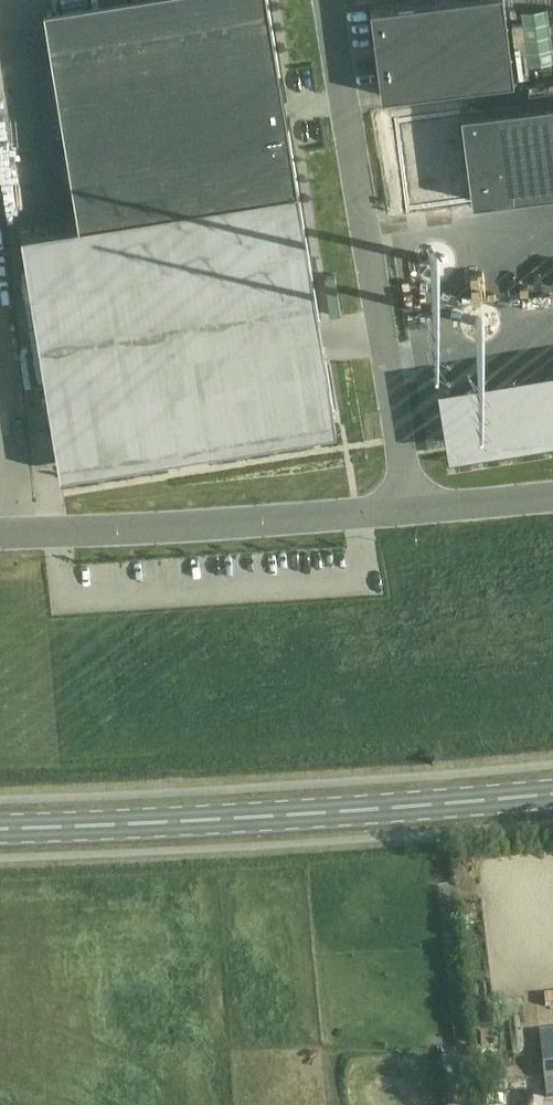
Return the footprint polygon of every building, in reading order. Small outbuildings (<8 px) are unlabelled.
[(370,6),(381,94),(514,77),(504,0),(419,0),(370,6)] [(79,222),(22,231),(61,471),(336,427),(298,187),(269,10),(51,46),(79,222)] [(461,112),(473,201),(552,191),(552,100),(461,112)] [(542,1057),(544,1079),(552,1079),(552,1056),(542,1057)] [(538,1072),(496,1077),(499,1102),(514,1100),(515,1104),(542,1104),(538,1072)]
